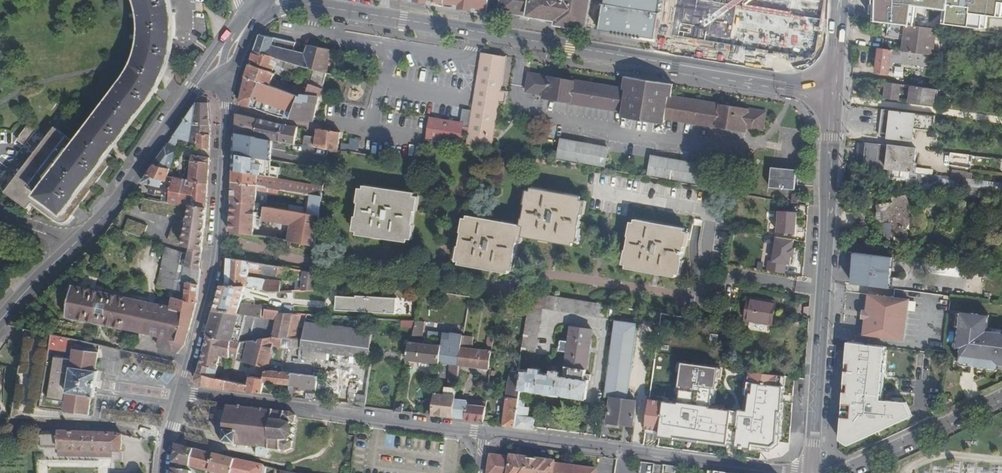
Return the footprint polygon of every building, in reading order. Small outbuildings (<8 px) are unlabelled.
[(34,154),(24,146),(37,129),(29,123),(16,140),(24,146),(0,178),(0,188),(5,192),(27,209),(32,203),(56,222),(57,222),(58,223),(59,223),(60,223),(61,223),(62,223),(63,223),(64,223),(65,222),(66,222),(67,221),(68,221),(69,220),(115,159),(107,153),(151,94),(158,83),(163,71),(167,58),(170,44),(171,31),(171,17),(169,4),(168,0),(137,0),(139,7),(140,15),(141,22),(141,30),(141,37),(138,48),(135,61),(125,80),(76,143),(66,136),(54,127),(34,154)] [(421,2),(432,4),(433,0),(444,2),(443,6),(479,12),(481,4),(488,5),(489,0),(421,0),(421,2)] [(591,0),(501,0),(499,11),(556,21),(555,25),(586,30),(586,28),(591,0)] [(600,31),(618,34),(619,27),(638,30),(637,36),(656,40),(662,0),(605,0),(600,31)] [(659,42),(789,63),(815,45),(822,0),(665,0),(659,42)] [(481,4),(479,12),(487,13),(488,5),(481,4)] [(936,29),(892,23),(889,22),(887,36),(905,38),(903,51),(929,55),(933,55),(935,40),(936,29)] [(618,34),(637,36),(638,30),(619,27),(618,34)] [(945,30),(936,29),(935,40),(944,41),(944,39),(945,30)] [(254,50),(277,58),(315,70),(326,73),(327,73),(331,51),(308,46),(305,54),(292,51),(294,42),(259,35),(254,50)] [(929,55),(903,51),(879,48),(876,72),(888,73),(888,66),(892,67),(892,62),(928,66),(929,55)] [(250,64),(272,71),(277,58),(254,50),(250,64)] [(500,91),(505,57),(481,53),(474,103),(472,111),(469,111),(467,123),(463,144),(490,149),(498,103),(506,104),(508,92),(500,91)] [(929,55),(928,66),(937,68),(939,56),(933,55),(929,55)] [(274,72),(272,71),(250,64),(246,77),(269,85),(274,72)] [(904,77),(905,67),(896,66),(895,76),(904,77)] [(317,78),(314,85),(322,88),(323,85),(326,73),(315,70),(313,77),(317,78)] [(675,84),(659,82),(658,85),(640,82),(640,79),(626,77),(624,89),(529,74),(526,93),(543,96),(543,99),(622,112),(622,117),(665,124),(665,119),(745,132),(746,128),(763,131),(765,112),(672,97),(675,84)] [(285,119),(290,119),(299,96),(269,85),(246,77),(239,102),(285,119)] [(305,97),(319,99),(322,88),(314,85),(310,83),(305,97)] [(884,96),(898,98),(900,85),(886,83),(884,96)] [(909,99),(934,102),(935,90),(911,86),(909,99)] [(313,122),(319,99),(305,97),(299,96),(290,119),(313,122)] [(194,124),(210,125),(209,103),(197,103),(184,122),(194,124)] [(460,109),(458,121),(467,123),(469,111),(460,109)] [(933,122),(933,116),(882,110),(879,137),(911,141),(912,128),(932,130),(933,122)] [(234,133),(255,137),(258,118),(235,113),(234,133)] [(467,123),(458,121),(428,116),(424,139),(461,145),(462,143),(463,144),(467,123)] [(283,124),(258,118),(255,137),(259,138),(279,141),(283,124)] [(179,138),(199,144),(200,138),(211,138),(211,135),(210,125),(194,124),(184,122),(173,137),(179,138)] [(279,141),(294,144),(298,128),(283,124),(279,141)] [(303,145),(328,150),(350,153),(351,145),(347,144),(348,139),(339,138),(340,133),(329,132),(329,133),(318,131),(317,131),(316,138),(304,136),(303,145)] [(234,133),(233,154),(258,158),(259,149),(259,138),(255,137),(234,133)] [(154,165),(171,169),(178,145),(178,142),(179,138),(173,137),(154,165)] [(210,151),(211,138),(200,138),(199,144),(199,147),(210,151)] [(608,148),(561,140),(558,158),(604,167),(608,148)] [(863,165),(914,171),(917,146),(888,143),(888,145),(866,142),(863,165)] [(258,158),(269,160),(271,150),(259,149),(258,158)] [(193,154),(189,181),(188,181),(208,183),(210,158),(193,154)] [(258,158),(233,154),(232,170),(257,175),(273,178),(275,168),(258,165),(258,158)] [(699,164),(652,156),(648,174),(696,183),(699,164)] [(154,165),(141,183),(151,186),(149,194),(164,197),(163,202),(168,203),(174,178),(168,177),(171,169),(154,165)] [(256,185),(257,175),(232,170),(231,181),(256,185)] [(971,180),(972,173),(954,170),(953,177),(971,180)] [(256,185),(268,187),(311,194),(322,196),(324,187),(273,178),(257,175),(256,185)] [(168,203),(206,208),(208,183),(188,181),(189,181),(183,179),(174,178),(168,203)] [(231,181),(230,201),(255,205),(256,191),(267,193),(268,187),(256,185),(231,181)] [(357,234),(372,237),(373,234),(391,237),(391,239),(407,242),(408,231),(411,232),(415,204),(413,203),(414,194),(364,187),(362,196),(359,196),(356,223),(358,224),(357,234)] [(516,235),(539,239),(540,237),(558,240),(557,242),(573,245),(575,235),(577,236),(582,207),(580,206),(582,197),(531,187),(529,197),(526,197),(521,226),(468,216),(466,225),(463,225),(458,253),(461,254),(459,264),(476,267),(476,265),(494,267),(494,270),(509,273),(511,263),(514,264),(518,239),(516,239),(516,235)] [(320,216),(322,196),(311,194),(308,214),(320,216)] [(894,244),(896,246),(902,248),(903,243),(905,241),(905,229),(907,226),(909,222),(911,223),(913,220),(910,212),(911,211),(907,204),(908,203),(905,196),(898,195),(898,199),(893,198),(891,200),(894,202),(890,204),(889,203),(879,205),(881,213),(876,214),(878,221),(880,221),(883,227),(883,237),(890,238),(891,236),(893,236),(893,238),(893,242),(894,244)] [(152,201),(143,198),(139,211),(164,219),(165,217),(182,219),(180,225),(172,223),(167,243),(190,248),(189,253),(183,252),(180,264),(200,269),(202,250),(206,208),(168,203),(163,202),(152,201)] [(253,235),(255,205),(230,201),(229,231),(253,235)] [(316,246),(320,216),(308,214),(265,206),(263,218),(295,223),(293,234),(291,234),(289,242),(316,246)] [(797,214),(779,212),(777,232),(795,233),(797,214)] [(129,219),(124,231),(128,233),(138,238),(142,239),(148,227),(129,219)] [(626,268),(641,271),(642,268),(661,271),(660,274),(676,277),(678,267),(681,267),(686,239),(683,238),(685,229),(635,220),(633,230),(630,229),(625,258),(628,258),(626,268)] [(776,237),(770,272),(787,275),(789,265),(795,266),(799,242),(776,237)] [(33,243),(37,264),(44,256),(41,245),(33,243)] [(183,252),(166,248),(158,286),(174,290),(171,307),(115,295),(108,326),(161,338),(158,347),(179,352),(186,343),(197,301),(201,269),(200,269),(180,264),(183,252)] [(284,267),(227,257),(227,274),(225,276),(222,286),(244,286),(245,286),(262,290),(264,279),(249,277),(250,273),(279,277),(280,274),(283,274),(284,267)] [(886,263),(865,261),(863,278),(883,281),(886,263)] [(317,273),(305,271),(302,291),(315,291),(317,273)] [(293,283),(264,279),(262,290),(269,292),(280,292),(290,292),(292,291),(293,283)] [(258,316),(259,306),(239,303),(245,286),(244,286),(222,286),(215,311),(258,316)] [(108,326),(115,295),(73,287),(66,317),(108,326)] [(269,292),(266,307),(265,312),(278,313),(279,300),(280,292),(269,292)] [(280,292),(279,300),(290,300),(290,292),(280,292)] [(531,293),(528,307),(522,350),(525,350),(535,351),(542,307),(598,316),(599,313),(605,314),(607,305),(531,293)] [(867,311),(865,319),(863,335),(904,341),(910,300),(896,298),(893,297),(869,294),(867,311)] [(397,314),(398,298),(338,296),(337,312),(397,314)] [(775,303),(749,298),(744,319),(771,325),(775,303)] [(258,316),(259,316),(263,317),(263,319),(275,320),(278,313),(265,312),(266,307),(259,306),(258,316)] [(731,307),(724,306),(722,316),(729,317),(731,307)] [(971,364),(972,352),(978,353),(977,364),(998,368),(998,364),(1001,365),(1001,332),(987,330),(990,314),(968,311),(962,310),(957,346),(961,347),(960,357),(959,360),(970,362),(970,364),(971,364)] [(215,311),(207,335),(230,340),(233,330),(238,331),(241,320),(248,322),(249,321),(258,322),(259,316),(258,316),(215,311)] [(287,339),(292,314),(278,313),(275,320),(273,337),(287,339)] [(296,340),(302,314),(292,314),(287,339),(296,340)] [(680,317),(668,315),(667,325),(679,326),(680,317)] [(372,332),(305,323),(301,341),(296,340),(287,339),(273,337),(259,339),(258,340),(240,342),(237,354),(235,360),(266,368),(267,369),(273,346),(288,348),(302,349),(330,353),(350,356),(362,358),(371,359),(372,353),(369,351),(372,332)] [(616,325),(605,401),(610,402),(607,426),(621,427),(621,424),(632,425),(635,401),(627,400),(637,328),(616,325)] [(522,372),(519,389),(584,398),(586,381),(584,380),(592,329),(571,327),(563,377),(522,372)] [(230,340),(207,335),(194,381),(202,387),(247,392),(248,386),(214,378),(220,355),(229,358),(229,354),(237,354),(240,342),(230,340)] [(463,348),(460,348),(459,366),(489,370),(491,351),(486,350),(472,349),(473,336),(465,336),(463,348)] [(439,363),(441,346),(410,343),(406,360),(439,363)] [(453,418),(455,400),(459,366),(460,348),(441,346),(439,363),(451,365),(448,396),(435,394),(435,395),(432,415),(453,418)] [(66,402),(64,411),(88,415),(91,396),(93,397),(97,373),(95,372),(98,353),(74,349),(73,360),(55,357),(47,399),(66,402)] [(328,361),(330,353),(302,349),(301,357),(328,361)] [(926,359),(884,353),(882,367),(904,370),(902,383),(922,385),(926,359)] [(362,358),(350,356),(349,364),(361,365),(362,358)] [(515,428),(519,400),(520,391),(519,391),(519,389),(522,372),(522,371),(518,370),(517,372),(512,371),(503,423),(503,426),(515,428)] [(759,373),(739,370),(736,385),(754,388),(752,408),(771,411),(774,394),(777,394),(778,384),(766,383),(766,379),(758,378),(759,373)] [(291,374),(265,371),(264,379),(264,382),(289,385),(291,374)] [(318,377),(291,374),(289,385),(287,398),(293,399),(294,386),(298,387),(298,390),(306,391),(306,387),(316,389),(318,377)] [(247,392),(262,394),(264,382),(264,379),(250,377),(248,386),(247,392)] [(11,418),(16,385),(5,384),(1,407),(0,407),(0,418),(11,418)] [(830,384),(828,411),(847,413),(850,387),(830,384)] [(683,390),(660,387),(657,411),(680,414),(683,390)] [(349,394),(348,406),(355,406),(357,395),(367,396),(368,390),(353,388),(352,394),(349,394)] [(902,398),(903,394),(864,389),(863,404),(887,407),(888,405),(896,405),(897,397),(902,398)] [(719,396),(695,392),(691,421),(699,422),(700,418),(715,420),(719,396)] [(428,394),(425,415),(432,415),(435,395),(428,394)] [(357,395),(355,406),(365,408),(367,396),(357,395)] [(484,421),(486,407),(467,405),(467,401),(455,400),(453,418),(465,419),(465,421),(484,424),(484,421)] [(525,400),(519,400),(515,428),(532,430),(532,427),(533,419),(528,418),(529,409),(524,408),(525,400)] [(290,412),(227,406),(223,440),(225,440),(225,444),(235,446),(236,444),(258,448),(257,456),(267,457),(268,448),(281,450),(285,452),(291,448),(292,442),(287,441),(292,436),(293,429),(290,423),(295,424),(296,417),(290,412)] [(771,424),(743,420),(740,439),(769,442),(771,424)] [(63,429),(42,429),(42,448),(59,448),(113,450),(122,450),(123,434),(114,432),(63,429)] [(779,452),(785,457),(794,445),(788,440),(779,452)] [(173,464),(191,469),(195,450),(176,445),(173,464)] [(113,450),(59,448),(59,455),(113,457),(113,450)] [(208,472),(210,472),(214,454),(195,450),(191,469),(208,472)] [(237,460),(214,454),(210,472),(234,472),(237,460)] [(488,472),(596,472),(596,470),(555,465),(555,462),(512,456),(511,458),(490,456),(488,472)] [(237,460),(234,472),(263,472),(264,467),(237,460)]
